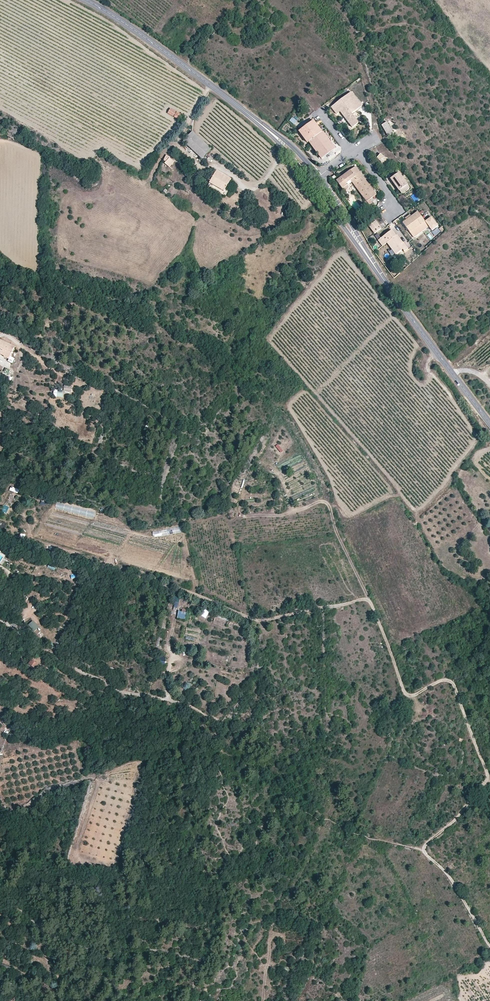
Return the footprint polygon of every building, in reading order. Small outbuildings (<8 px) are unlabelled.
[(362,106),(351,92),(331,107),(336,114),(340,111),(353,128),(359,123),(352,114),(357,110),(362,106)] [(182,115),(170,109),(168,113),(179,120),(182,115)] [(322,132),(314,120),(299,131),(308,143),(309,142),(322,159),(336,148),(325,133),(323,131),(322,132)] [(393,133),(387,122),(382,125),(388,137),(393,133)] [(212,149),(192,131),(183,141),(202,159),(212,149)] [(387,158),(385,158),(380,154),(377,158),(381,162),(383,165),(385,166),(386,166),(387,166),(388,165),(389,163),(389,160),(387,158)] [(166,162),(165,163),(170,168),(174,162),(169,158),(166,162)] [(376,195),(355,167),(348,172),(336,181),(343,189),(347,185),(346,184),(351,180),(366,201),(367,202),(370,200),(376,195)] [(231,179),(217,171),(210,183),(224,191),(231,179)] [(410,188),(399,173),(391,179),(398,189),(402,194),(410,188)] [(438,226),(431,217),(425,222),(418,211),(411,216),(409,218),(406,220),(403,223),(414,238),(429,226),(432,230),(438,226)] [(382,228),(376,221),(369,226),(374,234),(382,228)] [(431,233),(434,237),(441,231),(437,227),(431,233)] [(409,250),(403,242),(403,243),(397,235),(396,236),(393,232),(392,230),(378,240),(383,246),(387,243),(396,255),(403,249),(405,253),(409,250)] [(14,348),(9,346),(10,345),(0,340),(0,353),(5,355),(4,358),(8,360),(14,348)] [(54,390),(53,397),(63,398),(63,390),(54,390)] [(215,616),(214,622),(226,625),(228,619),(215,616)] [(28,625),(34,632),(39,628),(33,621),(28,625)] [(38,664),(30,658),(27,663),(35,668),(38,664)]
